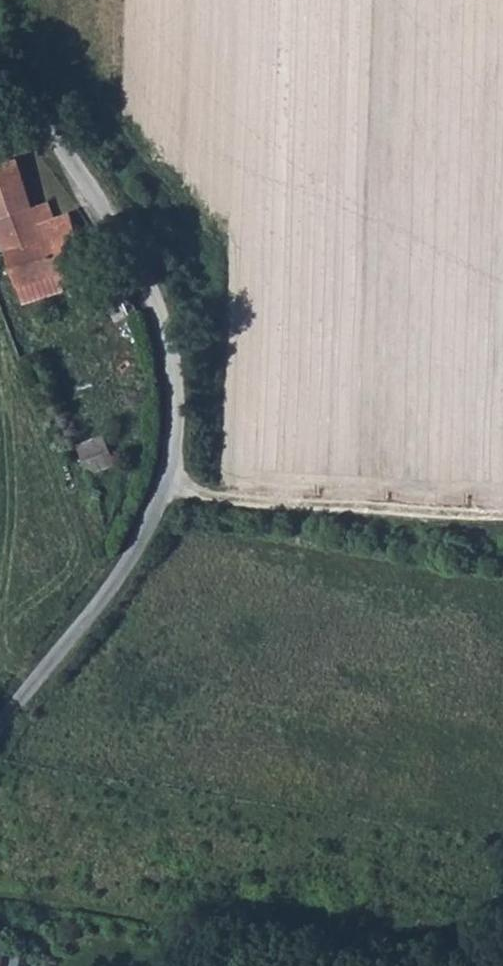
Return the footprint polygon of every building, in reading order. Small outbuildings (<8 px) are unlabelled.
[(7,254),(47,244),(41,226),(56,220),(49,202),(33,209),(18,162),(0,167),(0,232),(7,254)] [(91,276),(71,213),(56,220),(41,226),(47,244),(7,254),(18,288),(61,275),(64,284),(91,276)] [(24,304),(66,291),(64,284),(61,275),(18,288),(24,304)] [(111,452),(105,436),(78,446),(84,462),(90,474),(109,467),(104,454),(111,452)] [(104,454),(109,467),(116,465),(111,452),(104,454)]
